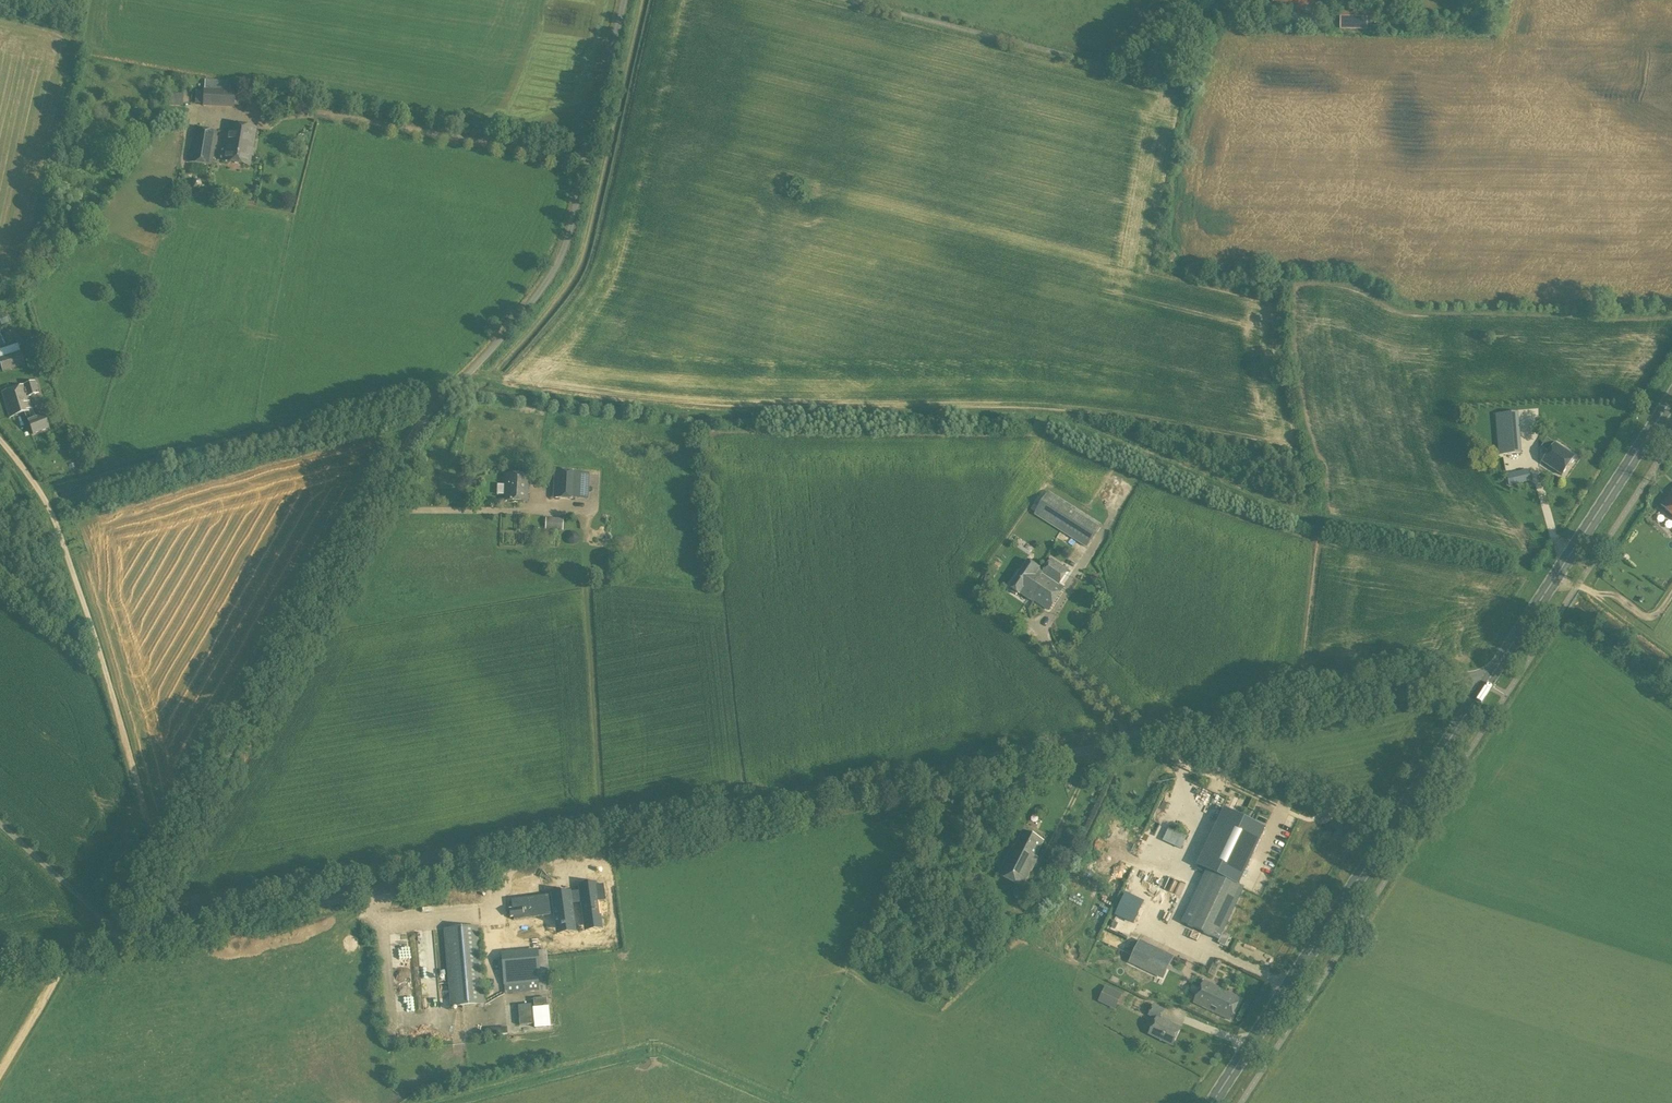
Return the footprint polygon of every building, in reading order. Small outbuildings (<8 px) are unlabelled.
[(1274,2),(1313,15),(1318,0),(1275,0),(1274,2)] [(203,106),(209,107),(210,90),(229,91),(230,81),(204,80),(203,106)] [(183,94),(170,93),(169,106),(183,107),(183,94)] [(257,129),(230,123),(222,161),(249,166),(257,129)] [(211,166),(217,132),(194,128),(189,162),(211,166)] [(24,364),(20,352),(0,358),(0,363),(3,371),(24,364)] [(33,409),(29,396),(39,393),(35,381),(3,392),(11,417),(26,412),(29,421),(34,434),(49,428),(45,415),(41,416),(38,408),(33,409)] [(1498,455),(1522,453),(1518,412),(1495,414),(1498,455)] [(1563,475),(1575,457),(1556,444),(1543,462),(1563,475)] [(1510,485),(1531,481),(1529,470),(1507,475),(1510,485)] [(554,472),(553,498),(576,500),(578,473),(554,472)] [(528,502),(529,476),(506,475),(505,501),(528,502)] [(1087,547),(1100,525),(1049,493),(1035,514),(1087,547)] [(1662,506),(1671,515),(1671,495),(1662,506)] [(562,530),(563,517),(545,517),(544,529),(562,530)] [(1068,571),(1050,559),(1044,569),(1041,567),(1040,568),(1029,560),(1011,588),(1013,589),(1010,592),(1016,596),(1017,592),(1020,594),(1021,593),(1031,599),(1032,598),(1048,608),(1063,586),(1060,584),(1068,571)] [(1193,906),(1185,923),(1219,939),(1244,887),(1239,885),(1266,827),(1224,807),(1197,864),(1210,871),(1210,872),(1227,880),(1210,914),(1193,906)] [(1162,840),(1181,849),(1187,836),(1168,827),(1162,840)] [(1037,856),(1044,843),(1023,832),(1016,846),(1014,846),(1000,875),(1024,887),(1039,857),(1037,856)] [(970,896),(981,874),(971,869),(960,891),(970,896)] [(579,885),(584,924),(600,922),(598,901),(603,900),(603,895),(604,895),(603,884),(596,885),(595,883),(579,885)] [(513,921),(543,917),(543,910),(553,908),(556,927),(573,925),(569,893),(552,895),(553,904),(542,905),(541,896),(511,900),(513,921)] [(547,920),(516,921),(517,941),(548,939),(547,920)] [(452,1007),(484,1004),(477,927),(445,929),(452,1007)] [(1156,953),(1152,961),(1167,969),(1172,960),(1156,953)] [(503,976),(504,986),(541,982),(540,973),(503,976)] [(1231,1020),(1242,999),(1205,981),(1195,1003),(1231,1020)] [(1115,1009),(1123,994),(1106,986),(1098,1001),(1115,1009)] [(1174,1046),(1182,1029),(1162,1019),(1166,1011),(1155,1006),(1150,1016),(1158,1019),(1150,1035),(1174,1046)]
